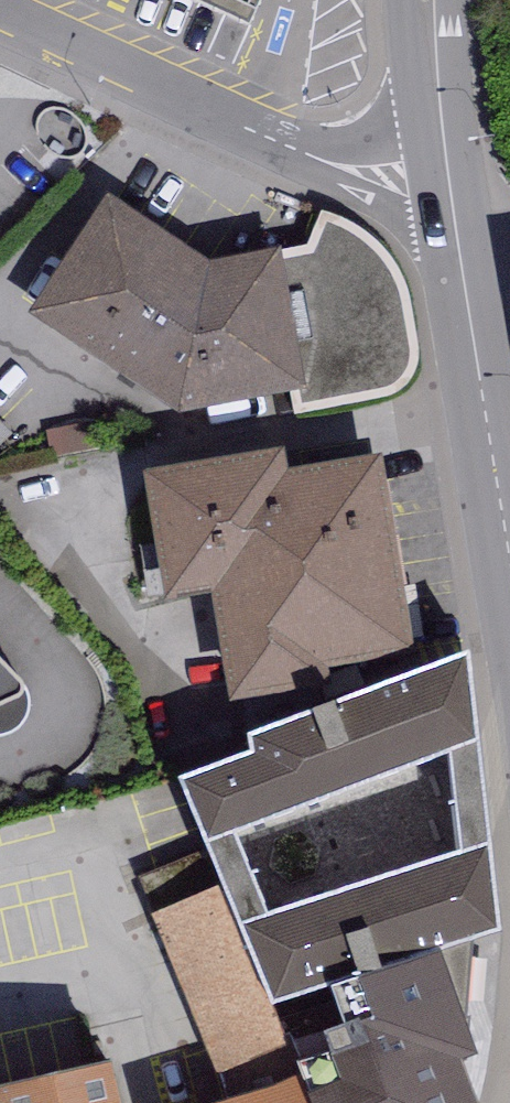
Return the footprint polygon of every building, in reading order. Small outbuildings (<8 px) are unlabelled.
[(248,36),(265,0),(170,0),(248,36)] [(208,268),(106,201),(26,318),(179,421),(289,397),(292,418),(376,403),(390,401),(400,395),(408,390),(414,380),(418,370),(419,360),(416,331),(416,311),(409,286),(399,268),(388,254),(374,242),(353,228),(335,217),(322,215),(310,249),(283,253),(208,268)] [(12,436),(0,424),(0,447),(12,436)] [(286,459),(144,482),(165,609),(211,602),(229,710),(416,678),(380,464),(289,480),(286,459)] [(252,769),(180,795),(221,897),(271,1020),(276,1018),(442,965),(499,948),(467,663),(247,741),(252,769)] [(12,751),(21,745),(26,736),(29,725),(28,716),(24,708),(0,683),(0,755),(12,751)] [(221,897),(150,920),(227,1102),(254,1102),(303,1088),(276,1018),(271,1020),(221,897)] [(442,965),(276,1018),(303,1088),(308,1102),(474,1102),(463,1073),(477,1066),(442,965)] [(0,1085),(0,1102),(122,1102),(113,1061),(0,1085)] [(303,1088),(254,1102),(308,1102),(303,1088)]
